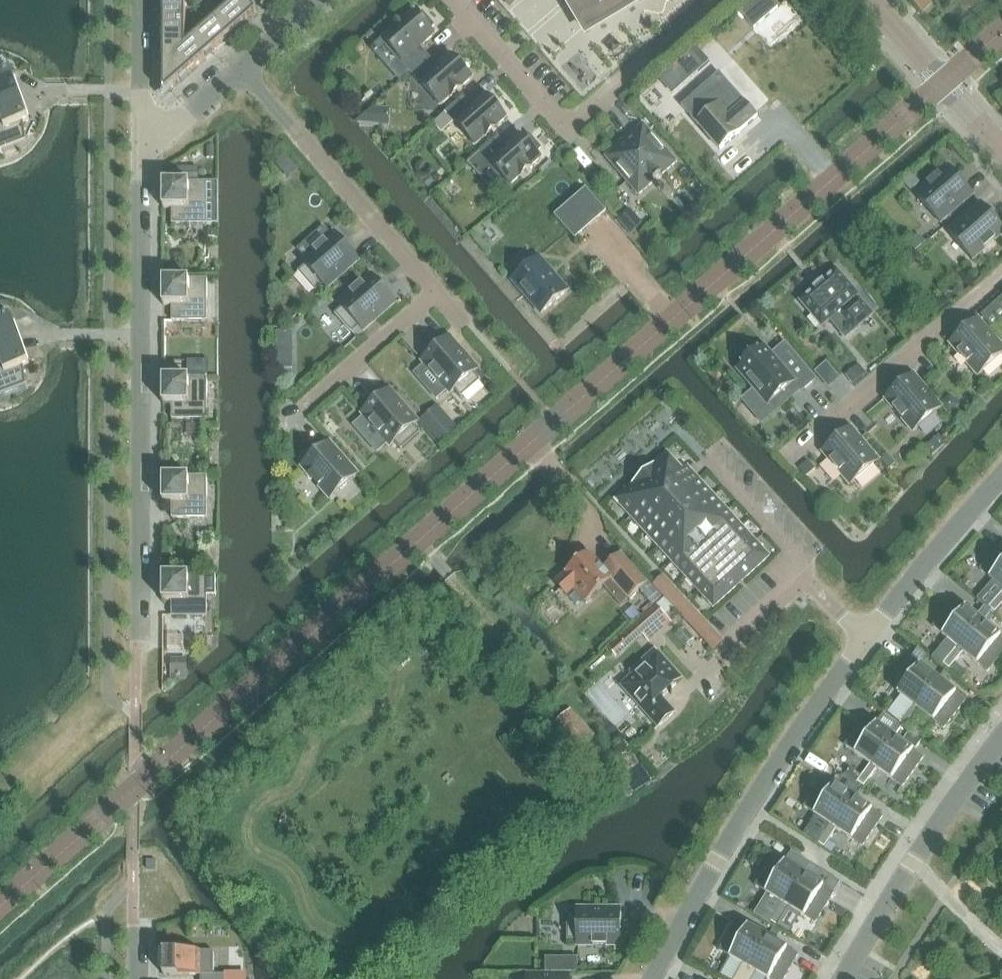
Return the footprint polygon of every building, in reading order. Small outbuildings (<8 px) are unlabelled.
[(164,11),(186,11),(186,0),(164,0),(164,11)] [(217,19),(231,36),(257,13),(245,0),(238,0),(217,19)] [(263,8),(272,0),(255,0),(263,8)] [(573,4),(571,5),(588,33),(643,0),(569,0),(573,4)] [(739,11),(754,29),(778,8),(771,0),(751,0),(739,11)] [(202,3),(186,3),(186,11),(197,11),(202,4),(202,3)] [(164,11),(164,66),(187,46),(186,45),(186,11),(164,11)] [(411,73),(429,57),(421,48),(435,35),(431,31),(436,27),(423,12),(418,16),(414,11),(383,38),(404,62),(403,63),(411,73)] [(217,19),(191,42),(206,58),(231,36),(217,19)] [(187,46),(164,66),(164,95),(206,58),(191,42),(186,45),(187,46)] [(696,47),(687,55),(703,72),(712,64),(696,47)] [(429,57),(411,73),(420,82),(421,82),(442,106),(473,78),(451,54),(437,66),(429,57)] [(21,97),(13,73),(5,75),(0,66),(0,105),(21,97)] [(719,72),(681,106),(697,123),(721,150),(758,117),(746,103),(719,72)] [(455,121),(476,145),(507,118),(486,94),(472,106),(464,97),(446,113),(454,122),(455,121)] [(0,105),(0,149),(25,140),(23,123),(30,120),(21,97),(0,105)] [(372,109),(357,122),(360,127),(388,129),(389,111),(372,109)] [(606,158),(639,196),(654,183),(655,184),(663,177),(662,176),(677,163),(644,124),(606,158)] [(525,139),(520,134),(506,146),(498,137),(469,163),(478,174),(491,163),(511,185),(542,158),(537,153),(542,149),(530,135),(525,139)] [(292,163),(284,154),(273,163),(281,172),(292,163)] [(917,195),(941,223),(974,194),(949,167),(917,195)] [(178,168),(178,181),(198,181),(198,168),(178,168)] [(912,174),(903,181),(904,182),(911,191),(920,183),(913,174),(912,174)] [(173,224),(208,225),(208,182),(164,182),(164,209),(173,209),(173,224)] [(586,187),(555,214),(575,238),(607,211),(586,187)] [(973,260),(1001,235),(1001,227),(982,203),(949,232),(973,260)] [(618,224),(630,238),(643,227),(632,213),(618,224)] [(306,265),(298,272),(316,292),(323,285),(327,289),(360,260),(335,233),(303,261),(306,265)] [(513,280),(540,311),(566,290),(539,258),(513,280)] [(184,266),(168,266),(168,279),(184,279),(184,266)] [(838,270),(801,301),(822,327),(831,320),(846,338),(855,330),(873,315),(858,297),(859,295),(838,270)] [(335,314),(353,334),(360,327),(364,331),(397,302),(372,275),(340,303),(343,307),(335,314)] [(173,321),(208,322),(208,280),(184,279),(168,279),(164,279),(164,306),(173,306),(173,321)] [(21,341),(12,317),(5,319),(0,311),(0,349),(21,341)] [(979,376),(1001,356),(1001,347),(978,319),(950,343),(979,376)] [(292,332),(276,332),(276,368),(292,368),(292,332)] [(424,363),(414,373),(438,399),(449,390),(452,393),(455,390),(461,398),(481,380),(474,372),(478,369),(480,367),(453,338),(449,333),(448,334),(420,359),(424,363)] [(0,349),(0,393),(25,384),(22,368),(30,365),(21,341),(0,349)] [(802,391),(816,379),(785,343),(772,354),(765,346),(760,351),(759,350),(743,364),(744,365),(738,370),(768,405),(794,382),(802,391)] [(169,369),(180,369),(180,358),(169,358),(169,369)] [(201,363),(189,363),(189,374),(201,374),(201,363)] [(859,365),(847,375),(855,384),(867,374),(859,365)] [(885,399),(914,432),(942,408),(914,375),(885,399)] [(164,378),(164,404),(172,405),(172,420),(208,420),(208,378),(164,378)] [(364,416),(354,425),(378,453),(388,444),(391,446),(395,443),(401,451),(421,433),(415,425),(419,422),(390,389),(362,414),(364,416)] [(949,395),(939,404),(949,415),(959,406),(949,395)] [(420,420),(427,428),(436,437),(453,421),(438,404),(420,420)] [(851,428),(823,452),(851,485),(879,461),(851,428)] [(938,435),(926,445),(934,454),(946,444),(938,435)] [(302,466),(330,499),(358,474),(330,442),(302,466)] [(615,501),(713,607),(769,556),(688,467),(683,471),(667,453),(615,501)] [(888,454),(882,459),(890,468),(896,463),(888,454)] [(816,469),(809,460),(800,468),(807,477),(816,469)] [(172,519),(208,519),(208,477),(164,477),(164,503),(172,503),(172,519)] [(1001,589),(1001,547),(981,570),(994,582),(1001,589)] [(556,582),(568,595),(574,590),(585,603),(612,579),(629,599),(647,583),(621,553),(603,569),(588,552),(556,582)] [(195,573),(195,563),(180,563),(180,573),(195,573)] [(727,643),(665,573),(654,583),(716,653),(727,643)] [(217,575),(163,575),(163,602),(172,602),(172,617),(207,617),(207,596),(217,596),(217,575)] [(978,600),(988,609),(990,607),(997,599),(1001,594),(1001,589),(994,582),(978,600)] [(997,599),(990,607),(996,612),(1001,606),(1001,603),(997,599)] [(934,628),(958,647),(961,650),(984,622),(983,621),(991,612),(984,606),(976,615),(957,600),(934,628)] [(646,636),(651,642),(674,622),(658,604),(608,648),(619,660),(646,636)] [(964,653),(988,672),(1001,655),(1001,637),(984,622),(961,650),(964,653)] [(957,661),(964,653),(961,650),(958,647),(951,656),(957,661)] [(499,650),(489,658),(495,665),(504,657),(499,650)] [(621,686),(658,728),(675,713),(662,698),(682,679),(656,650),(631,673),(633,676),(621,686)] [(956,663),(957,661),(951,656),(944,664),(951,669),(956,663)] [(914,705),(917,707),(939,679),(911,657),(898,674),(908,681),(899,693),(914,705)] [(187,658),(170,658),(170,686),(171,686),(187,672),(187,658)] [(517,663),(507,672),(515,681),(525,673),(517,663)] [(956,663),(951,669),(960,677),(965,671),(956,663)] [(917,707),(920,710),(944,729),(967,700),(939,679),(917,707)] [(913,718),(920,710),(917,707),(914,705),(907,713),(913,718)] [(554,726),(577,750),(594,735),(571,710),(554,726)] [(626,710),(620,715),(626,722),(632,717),(626,710)] [(871,764),(874,766),(896,737),(895,737),(902,727),(882,713),(875,722),(867,716),(846,746),(871,764)] [(907,727),(913,718),(907,713),(900,722),(907,727)] [(632,727),(625,733),(630,739),(637,733),(632,727)] [(908,732),(903,739),(916,748),(921,741),(908,732)] [(896,737),(874,766),(878,769),(902,787),(924,758),(896,737)] [(871,764),(865,773),(871,778),(878,769),(874,766),(871,764)] [(871,778),(865,773),(862,776),(850,768),(844,776),(856,785),(858,781),(865,786),(871,778)] [(825,777),(805,807),(817,815),(805,833),(818,842),(824,834),(830,825),(834,827),(854,797),(825,777)] [(854,797),(834,827),(837,829),(863,847),(883,817),(854,797)] [(830,825),(824,834),(831,838),(837,829),(834,827),(830,825)] [(824,834),(818,842),(825,847),(829,841),(831,838),(824,834)] [(829,841),(825,847),(831,851),(836,845),(829,841)] [(756,886),(782,903),(786,905),(805,874),(801,872),(775,855),(756,886)] [(807,861),(801,872),(805,874),(810,877),(816,867),(807,861)] [(810,877),(805,874),(786,905),(789,907),(815,923),(835,893),(810,877)] [(782,903),(776,912),(783,916),(789,907),(786,905),(782,903)] [(578,941),(578,946),(621,946),(621,909),(578,909),(578,914),(567,914),(567,941),(578,941)] [(783,916),(776,912),(771,921),(778,925),(783,916)] [(720,952),(747,967),(750,969),(768,937),(738,920),(720,952)] [(741,976),(746,978),(749,978),(754,971),(768,978),(784,978),(798,955),(768,937),(750,969),(747,967),(741,976)] [(201,978),(225,978),(225,974),(214,974),(214,952),(164,952),(164,976),(201,976),(201,978)] [(577,957),(567,957),(566,972),(577,972),(577,957)]
